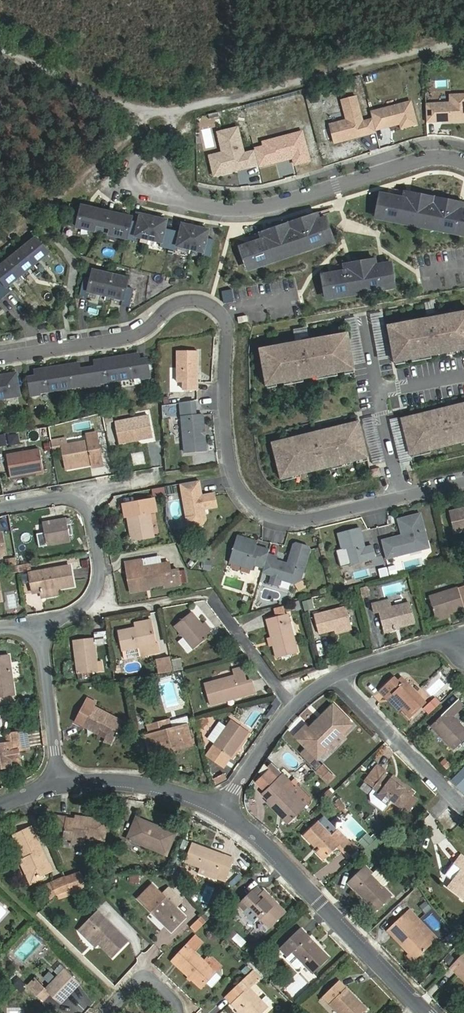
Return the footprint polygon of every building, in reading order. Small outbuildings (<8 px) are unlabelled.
[(436,125),(436,123),(441,122),(441,125),(463,124),(463,98),(451,99),(451,106),(427,108),(428,126),(436,125)] [(376,133),(373,122),(364,125),(357,100),(343,103),(348,123),(331,128),(336,146),(357,141),(356,136),(362,134),(363,139),(377,135),(376,133)] [(412,105),(372,115),(373,122),(376,133),(385,131),(384,129),(388,128),(389,130),(401,127),(403,132),(418,128),(412,105)] [(260,168),(256,154),(245,157),(239,131),(220,136),(225,156),(226,161),(213,165),(216,179),(260,168)] [(256,154),(260,168),(294,161),(296,168),(311,164),(304,135),(264,145),(265,149),(256,152),(256,154)] [(226,161),(225,156),(211,159),(213,165),(226,161)] [(415,197),(404,195),(402,201),(414,204),(415,197)] [(463,233),(463,213),(462,213),(451,211),(452,204),(415,197),(414,204),(402,201),(379,197),(375,216),(463,233)] [(462,213),(463,206),(452,204),(451,211),(462,213)] [(134,236),(147,239),(153,218),(140,214),(138,222),(130,220),(131,217),(114,213),(114,216),(98,212),(98,209),(82,205),(77,226),(133,240),(134,236)] [(317,216),(306,219),(308,226),(319,222),(317,216)] [(153,218),(147,239),(161,242),(160,246),(176,250),(177,246),(201,252),(200,256),(208,258),(212,240),(205,239),(207,231),(181,225),(179,232),(163,228),(165,221),(153,218)] [(244,267),(331,238),(325,220),(319,222),(308,226),(306,219),(270,231),(272,238),(261,241),(238,249),(244,267)] [(259,235),(261,241),(272,238),(270,231),(259,235)] [(6,297),(12,292),(8,287),(49,254),(37,239),(0,268),(0,290),(6,297)] [(324,297),(393,285),(389,266),(374,269),(373,262),(354,265),(355,272),(344,274),(321,278),(324,297)] [(42,265),(38,269),(45,278),(50,274),(42,265)] [(355,272),(354,265),(343,267),(344,274),(355,272)] [(127,278),(93,270),(91,279),(83,277),(79,295),(87,297),(88,291),(122,299),(121,305),(128,307),(133,289),(125,287),(127,278)] [(221,291),(223,304),(232,302),(231,289),(221,291)] [(405,325),(406,329),(388,332),(393,364),(463,352),(463,315),(405,325)] [(265,387),(352,371),(346,340),(328,343),(327,339),(278,348),(278,352),(260,356),(265,387)] [(197,351),(177,351),(178,382),(184,382),(184,390),(198,390),(197,351)] [(87,367),(89,385),(98,384),(97,382),(141,376),(141,378),(148,377),(146,359),(138,360),(137,354),(94,360),(95,366),(87,367)] [(81,386),(89,385),(87,367),(79,368),(78,363),(35,369),(35,374),(28,375),(31,394),(38,392),(38,390),(81,384),(81,386)] [(19,395),(16,373),(0,375),(0,398),(19,395)] [(180,403),(182,418),(194,417),(194,412),(196,412),(195,401),(180,403)] [(463,443),(463,406),(420,417),(421,421),(404,425),(412,456),(463,443)] [(119,444),(153,437),(149,416),(115,422),(119,444)] [(186,454),(207,452),(203,416),(194,417),(182,418),(186,454)] [(390,418),(392,434),(401,433),(399,418),(390,418)] [(37,438),(50,436),(49,429),(36,430),(37,438)] [(339,429),(290,441),(291,445),(273,449),(280,480),(365,460),(358,429),(340,433),(339,429)] [(67,445),(62,446),(63,449),(66,469),(92,465),(93,468),(103,466),(96,433),(87,434),(88,441),(67,445)] [(54,451),(63,449),(62,446),(67,445),(66,439),(52,441),(54,451)] [(37,475),(44,473),(40,449),(6,455),(10,477),(36,472),(37,475)] [(199,481),(181,484),(188,523),(192,526),(203,525),(206,520),(204,510),(217,508),(215,494),(202,496),(199,481)] [(174,486),(166,487),(167,495),(175,494),(174,486)] [(163,487),(154,489),(156,499),(165,497),(163,487)] [(123,505),(125,517),(128,517),(132,540),(154,537),(149,513),(157,512),(154,499),(123,505)] [(463,530),(463,508),(450,512),(455,532),(463,530)] [(403,537),(382,542),(387,560),(422,551),(420,544),(428,542),(421,515),(398,521),(403,537)] [(47,546),(71,542),(66,519),(43,523),(47,546)] [(376,559),(373,547),(366,549),(360,529),(339,535),(343,551),(347,549),(351,566),(376,559)] [(268,555),(269,550),(256,546),(258,542),(237,536),(229,562),(253,570),(255,565),(264,568),(268,555)] [(430,549),(428,542),(420,544),(422,551),(430,549)] [(271,577),(269,585),(277,587),(279,580),(294,585),(300,581),(309,551),(307,548),(296,544),(293,546),(289,560),(292,560),(290,566),(287,565),(276,562),(277,558),(268,555),(264,568),(262,574),(271,577)] [(6,560),(7,567),(17,565),(16,558),(6,560)] [(166,586),(181,584),(178,570),(170,571),(169,563),(143,567),(142,560),(126,562),(127,571),(131,570),(134,590),(165,584),(166,586)] [(70,565),(29,573),(33,593),(74,586),(70,565)] [(353,572),(355,581),(371,577),(369,568),(353,572)] [(387,568),(379,570),(381,577),(388,575),(387,568)] [(179,570),(181,583),(188,582),(186,569),(179,570)] [(362,598),(369,596),(367,585),(359,587),(362,598)] [(436,617),(463,609),(463,606),(458,587),(429,597),(436,617)] [(311,599),(303,601),(306,609),(313,607),(311,599)] [(410,603),(392,607),(390,599),(372,604),(374,613),(379,612),(384,632),(416,624),(410,603)] [(314,616),(319,634),(352,626),(346,607),(314,616)] [(269,619),(284,615),(282,608),(267,611),(269,619)] [(194,649),(211,635),(192,612),(175,626),(184,637),(178,642),(188,653),(193,649),(194,649)] [(267,619),(277,658),(298,653),(288,614),(284,615),(269,619),(267,619)] [(160,652),(158,643),(155,643),(152,625),(119,632),(123,650),(140,647),(142,655),(160,652)] [(93,638),(94,645),(107,643),(106,632),(94,633),(95,638),(93,638)] [(76,648),(74,648),(77,674),(103,671),(102,661),(97,661),(95,646),(94,646),(94,645),(93,638),(75,640),(76,648)] [(15,695),(10,655),(0,656),(0,697),(15,695)] [(173,671),(170,657),(156,660),(159,673),(173,671)] [(175,671),(183,670),(181,658),(172,660),(175,671)] [(238,684),(246,682),(242,667),(234,670),(236,676),(238,684)] [(211,705),(254,693),(251,681),(246,682),(238,684),(236,676),(206,684),(211,705)] [(411,719),(427,703),(405,681),(402,684),(394,677),(379,691),(387,699),(390,697),(411,719)] [(428,714),(440,702),(434,696),(422,708),(428,714)] [(113,742),(124,722),(95,706),(97,703),(88,698),(76,723),(100,735),(101,732),(107,735),(105,738),(113,742)] [(459,699),(431,726),(454,750),(463,741),(463,727),(454,716),(463,706),(463,704),(459,699)] [(339,731),(350,720),(334,704),(299,738),(317,759),(328,748),(329,747),(325,744),(339,731)] [(202,728),(207,723),(205,717),(196,720),(198,729),(202,728)] [(147,726),(150,735),(149,735),(153,752),(171,747),(172,751),(193,746),(188,725),(172,729),(169,720),(147,726)] [(212,734),(218,738),(213,746),(230,758),(249,732),(232,720),(226,728),(220,724),(212,734)] [(329,747),(328,748),(331,751),(345,737),(339,731),(325,744),(329,747)] [(19,750),(28,749),(25,732),(10,735),(12,743),(0,745),(0,765),(6,764),(7,767),(21,765),(19,750)] [(213,746),(207,755),(224,767),(230,758),(213,746)] [(322,765),(315,771),(328,783),(334,777),(322,765)] [(449,780),(463,795),(463,766),(463,765),(449,780)] [(385,773),(377,766),(365,782),(375,789),(370,794),(371,802),(382,811),(391,800),(402,808),(403,807),(410,811),(413,806),(407,802),(412,795),(414,792),(400,782),(398,784),(384,774),(385,773)] [(265,791),(278,778),(269,769),(257,782),(265,791)] [(215,786),(226,780),(223,773),(211,779),(215,786)] [(297,785),(296,786),(283,774),(278,778),(265,791),(264,792),(271,799),(269,800),(290,821),(312,799),(297,785)] [(418,800),(412,795),(407,802),(413,806),(418,800)] [(339,800),(334,805),(340,811),(345,806),(339,800)] [(303,836),(326,859),(340,845),(344,849),(350,843),(336,828),(331,823),(324,816),(303,836)] [(58,817),(56,830),(64,831),(64,836),(72,837),(72,840),(84,842),(84,838),(105,840),(107,821),(84,817),(83,820),(58,817)] [(331,823),(336,828),(341,824),(336,819),(331,823)] [(176,834),(156,826),(155,829),(135,820),(128,839),(167,855),(176,834)] [(374,820),(369,825),(376,832),(381,827),(374,820)] [(13,834),(32,878),(40,875),(41,877),(52,872),(31,826),(13,834)] [(351,842),(350,843),(344,849),(351,856),(358,849),(351,842)] [(207,876),(225,883),(235,859),(194,844),(187,862),(209,871),(207,876)] [(460,856),(453,865),(461,871),(450,885),(463,896),(463,859),(460,856)] [(372,873),(368,868),(365,866),(348,883),(355,890),(376,912),(393,897),(383,887),(372,875),(371,874),(372,873)] [(372,875),(383,887),(390,881),(378,869),(372,875)] [(81,886),(85,885),(81,872),(66,878),(71,890),(81,886)] [(66,878),(66,877),(45,886),(51,901),(57,894),(71,890),(66,878)] [(185,917),(153,885),(139,899),(150,909),(151,908),(165,922),(164,923),(171,931),(185,917)] [(83,891),(81,886),(71,890),(57,894),(59,899),(83,891)] [(258,888),(238,907),(244,912),(249,907),(270,928),(286,913),(265,891),(263,893),(258,888)] [(426,903),(420,907),(425,913),(430,908),(426,903)] [(409,909),(403,915),(432,945),(438,939),(409,909)] [(97,911),(78,930),(86,938),(89,935),(113,958),(129,942),(97,911)] [(190,926),(195,932),(208,919),(202,914),(190,926)] [(416,960),(432,945),(403,915),(387,930),(416,960)] [(300,928),(280,948),(289,957),(286,959),(296,969),(299,969),(304,964),(314,974),(330,959),(300,928)] [(195,936),(173,961),(201,987),(207,982),(212,987),(221,977),(194,952),(202,943),(195,936)] [(153,963),(162,952),(153,944),(144,955),(153,963)] [(453,966),(463,976),(463,955),(453,966)] [(28,986),(43,1001),(50,993),(61,1003),(81,982),(60,964),(54,970),(58,974),(45,987),(35,978),(28,986)] [(226,998),(241,1012),(263,1012),(268,1008),(249,988),(260,978),(254,972),(226,998)] [(274,978),(270,982),(279,991),(283,987),(274,978)] [(339,1012),(364,1012),(367,1010),(339,981),(323,997),(339,1012)]
